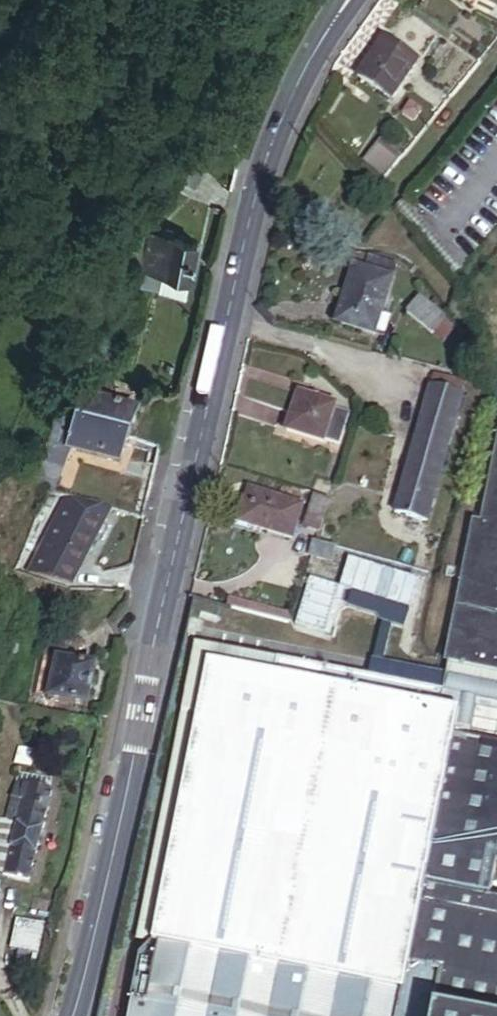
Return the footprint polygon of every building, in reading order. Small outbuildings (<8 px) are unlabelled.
[(457,16),(470,0),(436,0),(457,16)] [(374,51),(348,92),(382,115),(408,72),(374,51)] [(375,194),(393,173),(372,151),(353,175),(375,194)] [(200,300),(208,266),(186,260),(186,254),(170,251),(168,258),(164,257),(158,291),(200,300)] [(360,253),(340,323),(374,335),(394,265),(360,253)] [(421,298),(405,313),(424,337),(438,322),(421,298)] [(395,509),(390,527),(408,531),(450,395),(424,386),(388,507),(395,509)] [(113,398),(102,435),(141,447),(149,422),(120,413),(124,401),(113,398)] [(285,439),(315,448),(327,411),(298,403),(285,439)] [(327,411),(315,448),(320,450),(333,413),(327,411)] [(141,447),(102,435),(90,472),(100,475),(104,463),(133,472),(141,447)] [(235,527),(283,542),(293,515),(244,499),(235,527)] [(120,525),(84,513),(48,595),(77,603),(86,604),(120,525)] [(293,515),(283,542),(289,544),(298,517),(293,515)] [(489,527),(452,694),(288,657),(284,674),(218,659),(159,939),(147,955),(134,1015),(496,1015),(496,904),(496,901),(496,706),(489,704),(493,690),(496,691),(496,529),(489,527)] [(305,543),(302,560),(343,570),(345,553),(305,543)] [(66,644),(48,705),(102,718),(110,684),(94,678),(100,653),(66,644)] [(35,908),(40,893),(63,808),(26,797),(14,837),(24,842),(9,903),(35,908)] [(35,935),(27,967),(57,973),(65,942),(35,935)]
